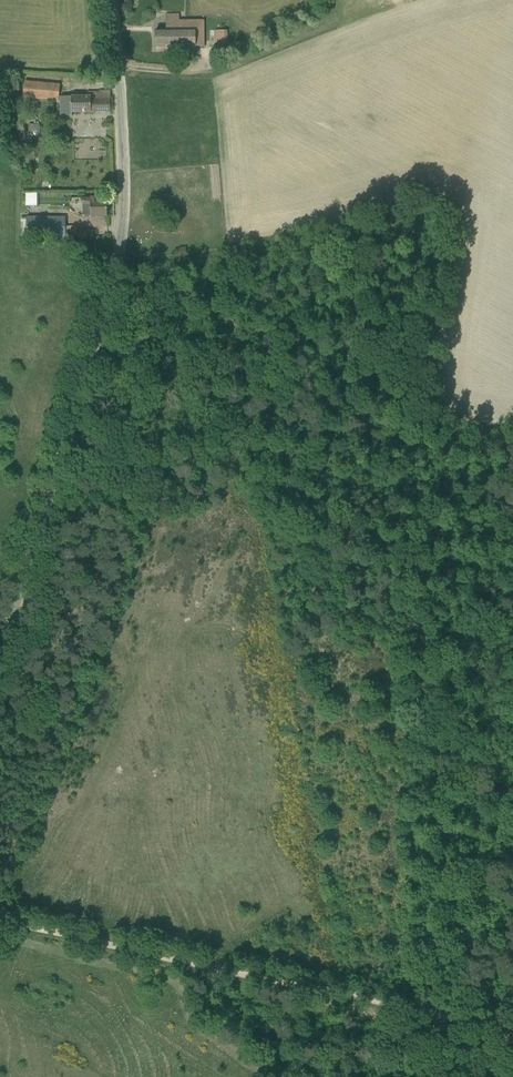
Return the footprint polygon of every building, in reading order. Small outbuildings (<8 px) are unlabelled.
[(168,47),(194,46),(196,46),(204,46),(204,20),(180,21),(180,15),(167,15),(167,30),(156,30),(156,47),(166,47),(166,46),(168,46),(168,47)] [(228,30),(215,30),(215,43),(229,43),(228,30)] [(60,85),(25,81),(23,97),(59,100),(59,98),(60,85)] [(60,96),(60,115),(71,115),(71,112),(111,112),(111,91),(100,91),(100,93),(93,93),(88,93),(88,96),(71,96),(60,96)] [(83,197),(84,215),(108,215),(107,201),(99,201),(99,197),(83,197)] [(27,217),(27,237),(94,237),(94,230),(66,230),(66,217),(27,217)]
